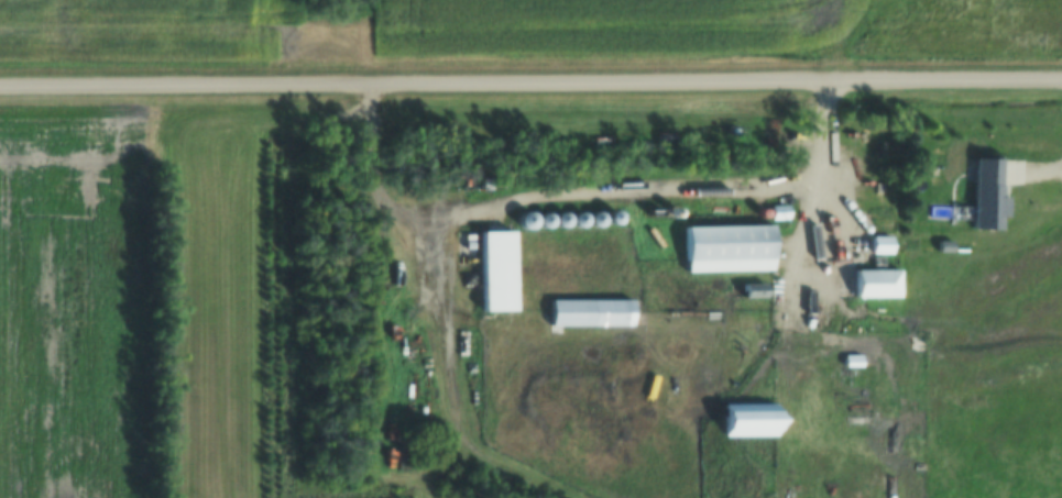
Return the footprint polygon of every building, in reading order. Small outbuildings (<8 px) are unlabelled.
[(973,158),(971,229),(1001,231),(1003,198),(1000,197),(1000,184),(1020,185),(1021,160),(973,158)] [(685,272),(771,272),(771,226),(685,226),(685,272)] [(513,311),(513,231),(480,231),(480,311),(513,311)] [(890,255),(890,237),(871,237),(871,255),(890,255)] [(898,298),(898,270),(855,270),(855,298),(898,298)] [(631,300),(549,300),(549,327),(631,327),(631,300)] [(776,436),(776,403),(722,403),(722,436),(776,436)]
